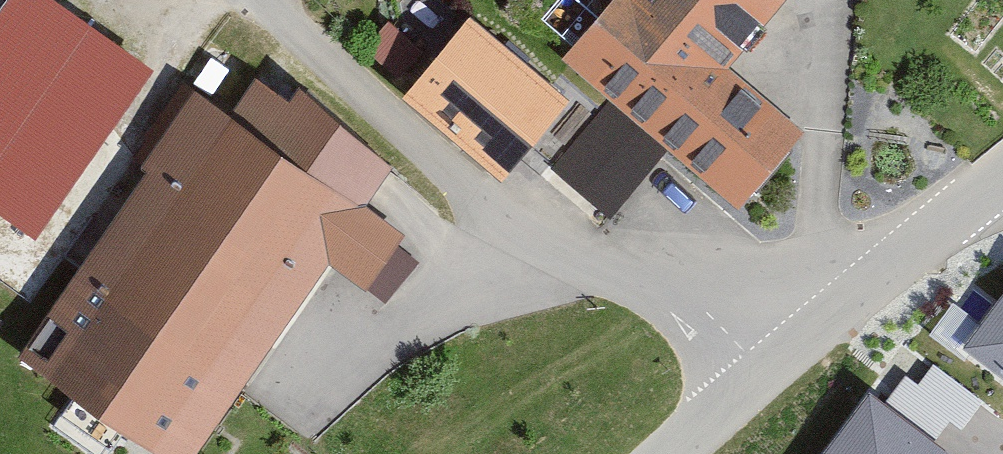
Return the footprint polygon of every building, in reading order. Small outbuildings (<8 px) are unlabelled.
[(36,0),(22,0),(0,33),(0,200),(33,222),(136,66),(36,0)] [(572,53),(741,193),(795,129),(717,65),(772,0),(616,0),(572,53)] [(578,97),(475,12),(410,90),(512,175),(578,97)] [(418,50),(389,23),(367,47),(397,74),(418,50)] [(278,61),(240,117),(369,206),(405,159),(278,61)] [(192,85),(142,157),(151,163),(22,351),(172,453),(203,453),(337,259),(370,281),(405,230),(369,206),(240,117),(192,85)] [(604,105),(549,163),(606,215),(660,157),(604,105)] [(969,345),(1002,371),(1002,299),(969,345)] [(871,399),(830,453),(944,453),(871,399)]
